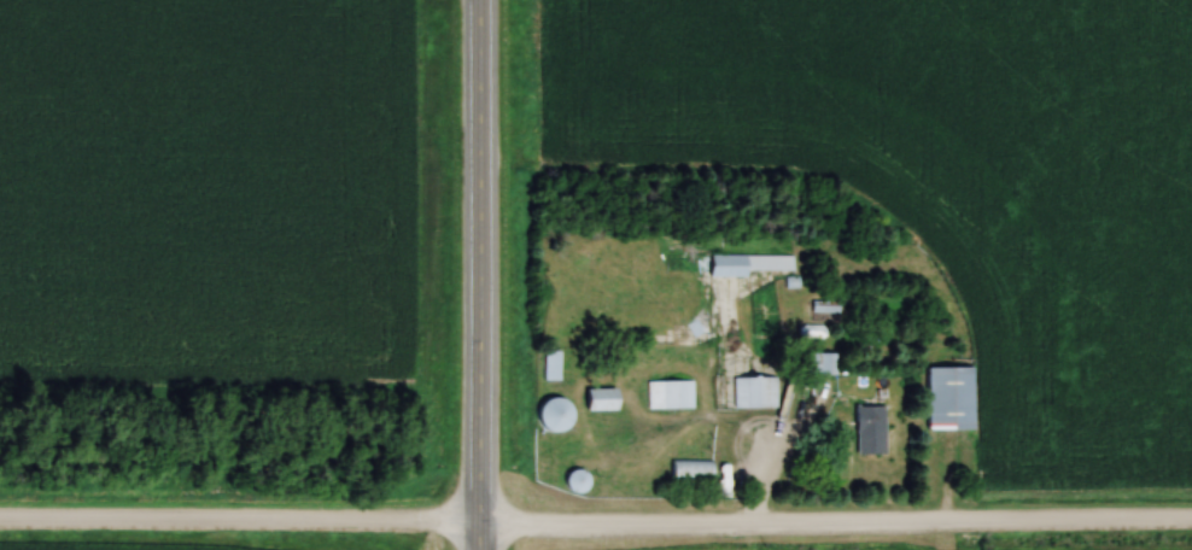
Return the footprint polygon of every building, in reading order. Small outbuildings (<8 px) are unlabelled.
[(707,278),(744,278),(744,257),(665,256),(665,272),(707,272),(707,278)] [(544,393),(556,393),(556,353),(544,353),(544,393)] [(833,355),(805,355),(805,376),(833,376),(833,355)] [(923,368),(923,431),(971,431),(971,368),(923,368)] [(735,378),(735,409),(775,409),(775,378),(735,378)] [(613,410),(613,389),(583,390),(583,411),(613,410)] [(545,431),(565,431),(565,400),(545,400),(545,431)] [(881,411),(854,411),(854,455),(881,455),(881,411)] [(710,461),(667,461),(667,484),(710,484),(710,461)] [(589,476),(572,470),(565,489),(582,495),(589,476)]
